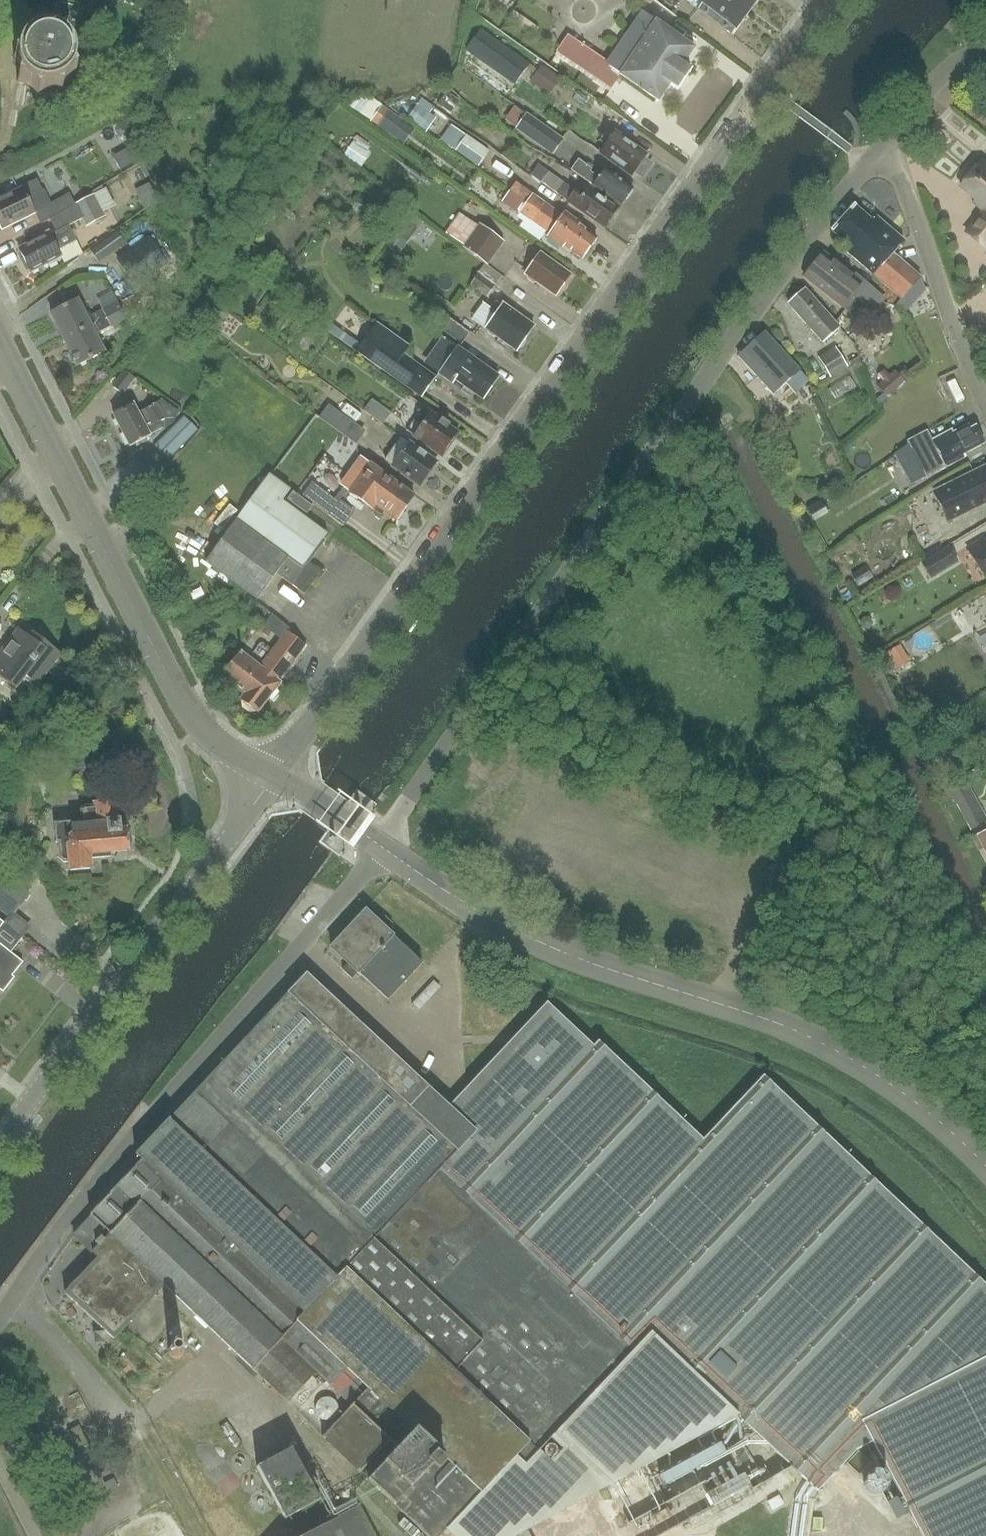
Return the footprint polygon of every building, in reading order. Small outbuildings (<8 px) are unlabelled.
[(698,9),(733,36),(749,14),(731,0),(705,0),(698,9)] [(749,14),(759,0),(731,0),(749,14)] [(620,74),(657,22),(642,12),(606,65),(620,74)] [(683,65),(695,48),(657,22),(620,74),(659,101),(670,84),(678,90),(691,71),(683,65)] [(481,30),(466,50),(515,85),(530,65),(481,30)] [(74,76),(79,73),(75,67),(73,62),(73,58),(75,48),(67,47),(64,45),(61,43),(59,41),(55,33),(48,38),(43,40),(39,40),(30,37),(28,43),(26,47),(25,49),(23,52),(14,57),(19,65),(20,69),(20,74),(18,82),(25,84),(29,86),(32,87),(38,97),(43,94),(47,92),(51,91),(56,92),(63,94),(64,88),(66,85),(68,82),(70,79),(74,76)] [(530,83),(549,96),(561,78),(542,65),(530,83)] [(429,114),(433,108),(422,100),(409,118),(420,127),(429,114)] [(412,129),(382,108),(373,121),(403,142),(412,129)] [(552,155),(563,140),(527,114),(515,129),(552,155)] [(126,136),(120,123),(113,127),(120,140),(126,136)] [(453,127),(442,142),(479,167),(489,152),(453,127)] [(642,177),(651,165),(644,161),(647,157),(614,133),(613,135),(607,130),(599,141),(605,146),(600,152),(632,176),(635,172),(642,177)] [(357,139),(349,156),(369,164),(376,147),(357,139)] [(571,170),(618,204),(622,206),(633,190),(604,169),(598,178),(589,172),(591,169),(578,160),(571,170)] [(983,161),(961,187),(985,208),(985,163),(983,161)] [(613,219),(618,209),(588,187),(582,196),(550,174),(544,183),(605,227),(613,219)] [(76,206),(70,195),(43,208),(36,194),(43,191),(37,180),(10,194),(11,195),(0,201),(0,225),(2,229),(20,220),(21,222),(36,214),(41,224),(76,206)] [(516,184),(510,193),(589,249),(597,238),(580,226),(579,222),(564,212),(561,216),(516,184)] [(510,193),(504,202),(519,213),(520,212),(549,233),(547,237),(561,248),(565,247),(582,259),(589,249),(510,193)] [(86,226),(105,216),(94,195),(77,204),(84,218),(82,219),(86,226)] [(854,206),(832,231),(850,247),(846,251),(902,300),(920,279),(892,254),(904,241),(876,217),(872,222),(854,206)] [(985,249),(985,210),(967,234),(985,249)] [(450,227),(468,240),(462,248),(487,266),(504,242),(479,224),(478,226),(460,213),(450,227)] [(36,241),(19,249),(31,272),(61,257),(65,264),(83,255),(69,226),(51,235),(49,231),(35,238),(36,241)] [(399,255),(412,238),(399,228),(386,245),(399,255)] [(101,261),(125,243),(116,231),(92,248),(101,261)] [(537,283),(552,294),(555,296),(570,275),(567,272),(540,252),(524,274),(527,276),(527,280),(532,284),(537,283)] [(874,315),(883,303),(853,278),(823,253),(804,277),(834,302),(846,312),(856,300),(874,315)] [(488,299),(503,277),(486,265),(470,287),(488,299)] [(823,343),(840,328),(805,289),(788,304),(823,343)] [(463,309),(476,317),(485,304),(473,295),(463,309)] [(134,296),(122,301),(131,319),(142,313),(134,296)] [(65,340),(91,327),(78,300),(52,313),(65,340)] [(485,328),(513,349),(516,352),(534,326),(531,324),(503,303),(501,305),(496,301),(486,314),(492,318),(485,328)] [(90,316),(94,325),(123,311),(118,302),(90,316)] [(123,311),(94,325),(99,334),(127,320),(123,311)] [(422,397),(436,378),(404,355),(410,347),(377,323),(357,351),(422,397)] [(78,366),(104,353),(91,327),(65,340),(78,366)] [(804,376),(800,372),(765,333),(739,357),(773,395),(786,384),(790,389),(804,376)] [(455,380),(480,398),(483,400),(499,377),(495,375),(457,347),(438,374),(452,384),(455,380)] [(818,358),(830,378),(847,368),(835,349),(818,358)] [(915,379),(904,363),(882,377),(893,393),(915,379)] [(134,380),(123,372),(112,387),(123,395),(134,380)] [(363,411),(382,425),(391,413),(371,399),(363,411)] [(147,428),(163,420),(155,405),(139,413),(134,405),(114,415),(130,446),(151,436),(147,428)] [(351,421),(329,405),(320,418),(342,433),(351,421)] [(414,435),(439,454),(442,456),(458,434),(448,427),(449,425),(427,409),(417,423),(421,426),(414,435)] [(186,416),(155,447),(170,461),(200,430),(186,416)] [(927,431),(907,441),(909,444),(926,477),(965,457),(964,454),(984,444),(975,427),(970,430),(968,426),(953,434),(952,431),(932,442),(927,431)] [(392,467),(417,484),(421,487),(437,463),(409,443),(392,467)] [(414,496),(411,494),(360,457),(339,485),(373,510),(376,506),(396,521),(414,496)] [(985,504),(985,467),(939,491),(954,521),(985,504)] [(306,561),(326,533),(284,502),(291,491),(269,475),(206,562),(257,599),(276,573),(304,593),(320,571),(306,561)] [(343,493),(345,490),(343,488),(334,499),(313,483),(303,495),(329,515),(345,494),(343,493)] [(293,492),(288,499),(307,514),(312,507),(293,492)] [(827,511),(822,502),(809,510),(814,519),(827,511)] [(968,549),(985,578),(985,543),(984,539),(968,549)] [(931,579),(958,562),(948,545),(921,562),(931,579)] [(240,652),(222,676),(245,694),(241,700),(243,701),(243,708),(249,713),(256,711),(258,713),(282,682),(280,681),(307,647),(287,632),(290,629),(272,615),(263,625),(281,639),(259,667),(251,661),(252,661),(240,652)] [(0,654),(0,675),(17,688),(26,675),(38,684),(61,654),(34,633),(30,638),(19,630),(0,654)] [(906,642),(888,652),(898,670),(916,659),(906,642)] [(985,824),(985,818),(973,793),(955,803),(971,832),(985,824)] [(82,821),(55,823),(57,843),(59,843),(60,859),(64,863),(69,862),(70,871),(90,869),(89,859),(110,857),(110,852),(126,851),(126,848),(128,847),(129,846),(131,844),(132,841),(131,838),(129,836),(127,834),(127,831),(120,831),(119,822),(117,822),(115,801),(95,803),(96,807),(85,808),(81,812),(82,821)] [(20,886),(3,871),(0,868),(0,907),(12,918),(31,895),(20,886)] [(352,979),(358,973),(388,1001),(423,964),(387,930),(392,924),(385,918),(379,923),(366,911),(331,948),(349,964),(343,970),(352,979)] [(0,945),(0,991),(3,993),(14,978),(12,976),(23,963),(0,945)] [(65,1294),(114,1339),(165,1285),(170,1291),(289,1403),(313,1378),(317,1381),(321,1376),(331,1387),(348,1369),(369,1389),(353,1406),(391,1442),(399,1450),(369,1481),(427,1535),(442,1535),(484,1490),(495,1501),(555,1437),(608,1488),(737,1417),(817,1493),(855,1453),(874,1442),(922,1535),(985,1535),(985,1286),(763,1077),(702,1141),(598,1042),(593,1047),(547,1004),(449,1107),(417,1077),(419,1075),(408,1064),(405,1067),(307,974),(170,1119),(137,1155),(142,1160),(90,1216),(92,1217),(74,1236),(98,1259),(65,1294)] [(285,1520),(320,1501),(291,1449),(257,1467),(285,1520)] [(359,1507),(305,1535),(375,1535),(359,1507)]
